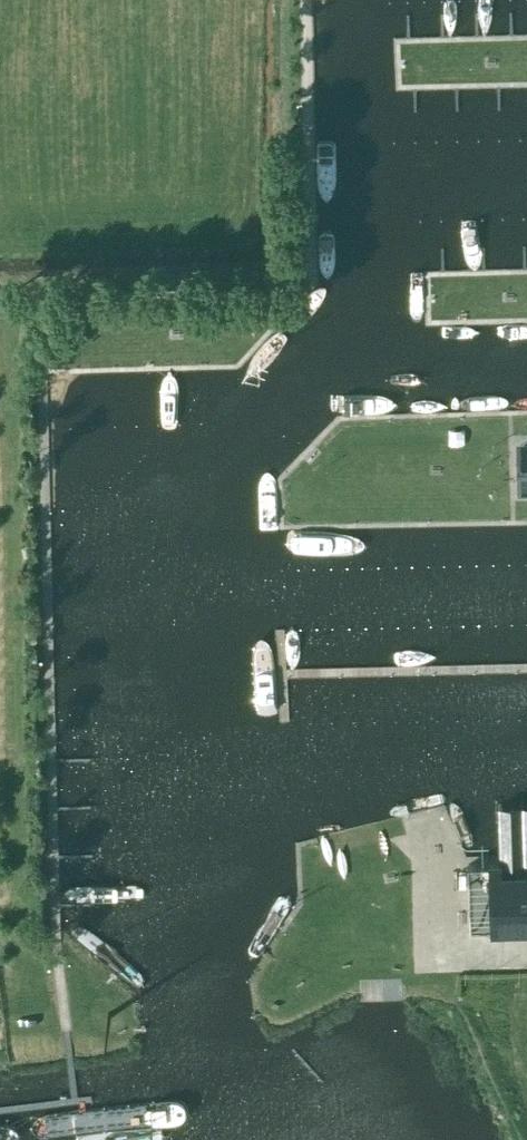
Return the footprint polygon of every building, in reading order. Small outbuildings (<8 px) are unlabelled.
[(501,873),(501,863),(468,864),(470,927),(526,925),(526,872),(501,873)]
